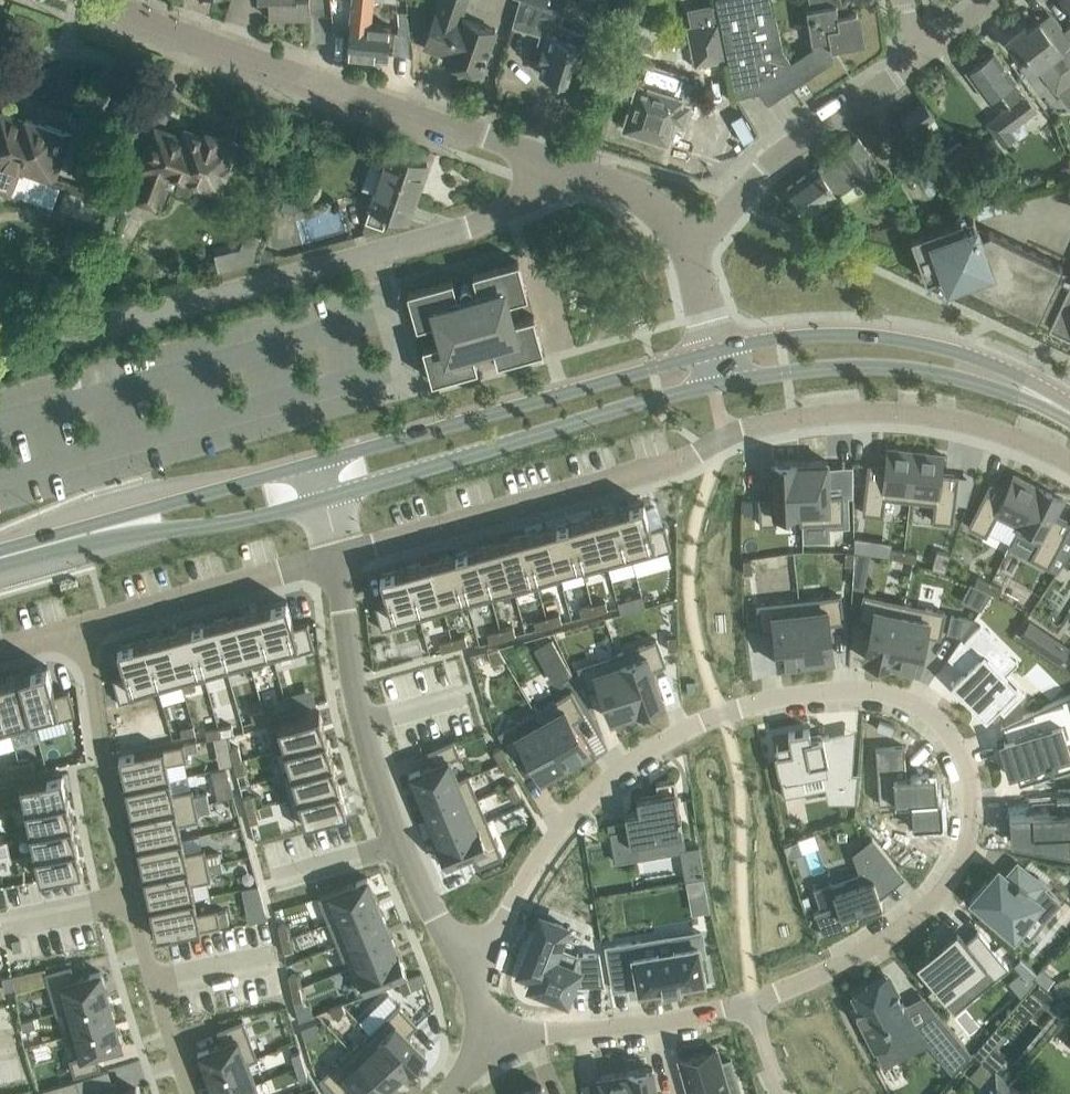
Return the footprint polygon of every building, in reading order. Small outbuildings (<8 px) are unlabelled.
[(269,16),(310,15),(310,0),(269,0),(269,16)] [(347,54),(388,58),(388,53),(389,50),(390,36),(391,31),(391,25),(370,23),(372,0),(353,0),(349,32),(347,54)] [(438,9),(437,9),(424,46),(447,54),(445,60),(480,72),(495,29),(459,16),(464,0),(442,0),(438,9)] [(547,1),(545,6),(526,0),(520,0),(513,25),(541,33),(537,46),(542,48),(538,62),(545,64),(541,73),(571,83),(573,75),(587,79),(593,58),(594,57),(580,53),(586,33),(558,24),(564,6),(547,1)] [(722,32),(736,96),(758,91),(765,100),(802,76),(792,60),(782,47),(773,0),(715,0),(722,32)] [(810,7),(807,7),(813,45),(792,60),(802,76),(834,55),(832,47),(862,42),(857,10),(849,11),(847,0),(841,1),(841,0),(809,0),(810,7)] [(727,60),(719,19),(687,26),(696,66),(727,60)] [(1007,38),(1012,45),(1021,56),(1025,52),(1037,67),(1056,92),(1066,84),(1069,81),(1069,32),(1067,28),(1064,30),(1063,28),(1052,36),(1039,20),(1029,28),(1025,24),(1007,38)] [(967,69),(970,74),(977,83),(977,84),(990,101),(1001,93),(1010,105),(999,114),(987,122),(1003,145),(1017,135),(1011,128),(1038,107),(1005,62),(1004,63),(994,49),(967,69)] [(674,115),(683,118),(688,102),(692,104),(698,85),(666,75),(660,94),(635,86),(634,88),(627,86),(624,97),(632,100),(625,123),(630,125),(629,130),(646,136),(647,131),(667,137),(674,115)] [(925,101),(901,118),(911,132),(917,128),(929,144),(944,133),(932,117),(935,115),(925,101)] [(21,167),(55,179),(64,153),(72,133),(27,117),(25,120),(0,111),(0,189),(11,194),(21,167)] [(132,198),(164,210),(171,193),(194,201),(197,190),(217,197),(228,168),(235,147),(187,130),(184,139),(156,129),(148,150),(142,168),(132,198)] [(808,216),(859,179),(865,188),(885,174),(858,137),(787,187),(808,216)] [(375,193),(366,219),(383,225),(387,212),(408,219),(427,162),(390,149),(387,157),(384,166),(375,193)] [(103,197),(62,182),(52,208),(94,223),(103,197)] [(973,214),(932,229),(911,236),(927,279),(945,272),(949,283),(963,278),(964,282),(1038,317),(1043,308),(1048,310),(1064,276),(1059,274),(1063,264),(989,229),(989,231),(981,234),(973,214)] [(423,344),(433,379),(478,366),(472,345),(492,339),(498,361),(543,348),(534,314),(521,317),(515,296),(528,293),(518,259),(473,271),(479,293),(476,294),(475,291),(462,295),(462,297),(459,298),(453,277),(408,289),(417,324),(430,321),(435,341),(423,344)] [(1069,279),(1064,276),(1048,310),(1053,313),(1049,322),(1069,332),(1069,278),(1069,279)] [(869,464),(863,512),(883,514),(885,496),(910,499),(916,450),(888,447),(886,466),(872,464),(869,464)] [(916,450),(910,499),(935,502),(933,520),(953,522),(958,474),(953,473),(942,472),(943,454),(916,450)] [(828,459),(800,460),(802,517),(801,517),(801,522),(844,520),(843,494),(829,495),(828,459)] [(774,497),(760,497),(761,523),(776,523),(776,518),(801,517),(802,517),(800,460),(772,461),(774,497)] [(990,482),(968,525),(986,534),(997,513),(1018,524),(1019,524),(1039,486),(1014,473),(1006,489),(990,482)] [(1016,528),(1040,540),(1031,557),(1049,566),(1069,524),(1069,522),(1062,518),(1055,514),(1064,498),(1039,486),(1019,524),(1018,524),(1016,528)] [(644,501),(619,508),(633,559),(671,549),(665,524),(651,528),(644,501)] [(619,508),(594,515),(608,566),(633,559),(619,508)] [(594,515),(570,521),(583,568),(606,562),(607,566),(608,566),(594,515)] [(570,521),(547,528),(560,574),(583,568),(570,521)] [(547,528),(524,534),(537,581),(560,574),(547,528)] [(524,534),(501,540),(514,587),(537,581),(524,534)] [(873,538),(854,535),(855,551),(871,553),(873,538)] [(501,540),(478,547),(491,593),(514,587),(501,540)] [(891,546),(890,554),(903,557),(905,549),(891,546)] [(478,547),(455,553),(468,599),(491,593),(478,547)] [(905,549),(903,557),(916,559),(917,552),(905,549)] [(945,569),(950,553),(938,549),(932,566),(945,569)] [(846,551),(845,564),(853,565),(853,552),(846,551)] [(455,553),(431,560),(445,611),(446,611),(444,606),(468,599),(455,553)] [(431,560),(406,566),(420,618),(445,611),(431,560)] [(388,600),(375,603),(382,629),(420,618),(406,566),(381,573),(388,600)] [(853,572),(852,585),(864,588),(867,575),(853,572)] [(979,576),(975,583),(987,589),(990,582),(979,576)] [(990,582),(987,589),(999,595),(1002,588),(990,582)] [(864,593),(859,619),(872,622),(865,657),(892,663),(905,602),(864,593)] [(840,594),(799,599),(806,661),(834,657),(830,622),(843,620),(840,594)] [(643,597),(630,601),(633,609),(646,606),(643,597)] [(799,599),(758,604),(761,630),(775,628),(779,664),(806,661),(799,599)] [(287,600),(260,607),(274,658),(314,647),(307,622),(294,626),(287,600)] [(606,600),(593,604),(595,612),(608,608),(606,600)] [(905,602),(892,663),(919,668),(926,633),(940,636),(945,611),(905,602)] [(593,604),(580,607),(582,616),(595,612),(593,604)] [(260,607),(237,613),(251,665),(274,658),(260,607)] [(237,613),(214,620),(228,671),(251,665),(237,613)] [(560,613),(547,616),(549,625),(562,621),(560,613)] [(952,613),(948,631),(963,634),(974,618),(952,613)] [(547,616),(534,620),(537,628),(549,625),(547,616)] [(214,620),(191,626),(205,678),(228,671),(214,620)] [(1020,638),(1031,645),(1060,665),(1069,651),(1069,648),(1055,638),(1042,629),(1038,627),(1030,622),(1020,638)] [(191,626),(168,632),(182,684),(205,678),(191,626)] [(514,626),(501,629),(503,638),(516,634),(514,626)] [(981,659),(956,685),(991,718),(1022,686),(988,655),(1000,643),(982,626),(966,644),(981,659)] [(501,629),(488,633),(490,641),(503,638),(501,629)] [(168,632),(145,639),(159,690),(182,684),(168,632)] [(465,635),(452,638),(455,647),(468,643),(465,635)] [(677,635),(668,636),(668,649),(677,648),(677,635)] [(452,638),(440,642),(442,650),(455,647),(452,638)] [(535,647),(543,661),(560,652),(552,638),(535,647)] [(657,638),(618,652),(638,710),(665,701),(653,667),(666,663),(657,638)] [(125,672),(112,676),(119,701),(159,690),(145,639),(118,646),(125,672)] [(498,646),(486,649),(491,663),(505,659),(498,646)] [(618,652),(579,666),(587,690),(600,686),(612,719),(638,710),(618,652)] [(21,673),(35,725),(76,714),(69,689),(55,692),(48,665),(20,672),(20,674),(21,673)] [(11,732),(35,725),(21,673),(20,674),(0,679),(0,692),(11,732)] [(572,690),(536,711),(566,765),(590,751),(573,720),(585,713),(572,690)] [(289,711),(303,707),(298,691),(285,695),(289,711)] [(11,732),(0,692),(0,735),(11,732)] [(999,740),(1009,774),(1017,772),(1020,783),(1054,772),(1051,762),(1069,756),(1069,746),(1066,731),(1069,730),(1069,694),(1024,714),(1029,731),(999,740)] [(276,705),(264,709),(266,717),(279,713),(276,705)] [(264,709),(251,712),(253,721),(266,717),(264,709)] [(320,709),(268,724),(276,750),(286,748),(285,746),(327,735),(320,709)] [(536,711),(499,731),(512,754),(524,747),(542,778),(566,765),(536,711)] [(232,723),(219,726),(221,735),(226,733),(234,732),(232,723)] [(194,724),(181,727),(182,735),(195,733),(194,724)] [(219,726),(206,729),(208,737),(213,736),(221,735),(219,726)] [(780,745),(767,747),(770,760),(768,761),(778,806),(793,803),(789,784),(820,777),(827,807),(849,802),(853,782),(844,780),(838,754),(826,757),(821,735),(804,739),(802,730),(778,735),(780,745)] [(221,735),(213,736),(215,748),(229,746),(226,733),(221,735)] [(327,735),(285,746),(286,748),(292,770),(292,771),(333,759),(327,735)] [(435,762),(410,773),(420,797),(459,780),(459,778),(456,772),(450,758),(460,754),(454,739),(430,749),(435,762)] [(185,751),(199,749),(197,740),(184,742),(185,751)] [(126,787),(170,777),(167,763),(187,759),(185,751),(184,742),(119,756),(126,787)] [(901,743),(872,744),(874,800),(902,799),(903,823),(934,822),(932,771),(902,772),(901,743)] [(239,746),(230,748),(234,761),(242,758),(239,746)] [(502,746),(494,750),(501,762),(508,758),(502,746)] [(242,758),(234,761),(237,773),(246,771),(242,758)] [(508,758),(501,762),(507,773),(515,769),(508,758)] [(289,770),(282,772),(289,798),(340,784),(333,759),(292,771),(292,770),(289,770)] [(644,808),(627,811),(632,841),(657,837),(655,822),(699,814),(693,782),(695,781),(691,759),(672,762),(674,773),(653,777),(655,790),(641,793),(644,808)] [(35,769),(33,760),(20,763),(22,772),(35,769)] [(9,774),(22,772),(20,763),(7,766),(9,774)] [(21,807),(26,806),(26,805),(68,796),(63,772),(16,782),(21,807)] [(459,780),(420,797),(429,818),(478,797),(468,774),(459,778),(459,780)] [(132,817),(196,803),(194,794),(193,788),(173,792),(170,777),(126,787),(132,817)] [(514,782),(507,786),(513,798),(521,794),(514,782)] [(230,784),(215,787),(217,799),(233,796),(230,784)] [(340,784),(289,798),(296,823),(347,809),(340,784)] [(196,803),(209,801),(207,792),(194,794),(196,803)] [(252,794),(244,797),(247,809),(256,807),(252,794)] [(1008,817),(1012,844),(1069,855),(1069,830),(1069,826),(1069,795),(1054,797),(1056,811),(1008,817)] [(31,828),(73,820),(68,796),(26,805),(26,806),(31,828)] [(478,797),(429,818),(438,840),(487,819),(478,797)] [(211,810),(209,801),(196,803),(198,812),(211,810)] [(198,812),(196,803),(132,817),(138,846),(183,837),(180,823),(199,819),(198,812)] [(256,807),(247,809),(251,822),(259,820),(256,807)] [(487,819),(438,840),(448,863),(473,853),(478,865),(503,855),(487,819)] [(77,843),(73,820),(31,828),(35,852),(77,843)] [(832,881),(814,887),(820,907),(814,909),(815,913),(816,912),(823,933),(847,925),(844,916),(855,912),(883,903),(876,881),(896,864),(873,836),(853,852),(861,875),(833,885),(832,881)] [(138,846),(144,876),(208,863),(206,854),(205,847),(185,852),(183,837),(138,846)] [(784,844),(788,856),(796,853),(792,841),(784,844)] [(77,843),(35,852),(41,877),(82,868),(77,843)] [(206,854),(208,863),(221,860),(220,851),(206,854)] [(221,860),(208,863),(210,872),(223,869),(221,860)] [(208,863),(144,876),(150,906),(195,897),(192,883),(211,879),(210,872),(208,863)] [(979,909),(1013,939),(1033,917),(1042,924),(1056,907),(1039,894),(1042,890),(1021,872),(1010,884),(998,874),(987,887),(985,886),(970,904),(977,911),(979,909)] [(368,876),(319,896),(328,920),(378,900),(368,876)] [(688,882),(691,896),(707,893),(704,879),(688,882)] [(195,897),(150,906),(156,937),(221,924),(218,911),(217,907),(198,911),(195,897)] [(378,900),(328,920),(338,944),(387,924),(378,900)] [(263,902),(245,905),(247,915),(266,912),(263,902)] [(227,909),(218,911),(221,924),(230,922),(227,909)] [(542,910),(520,964),(534,970),(530,979),(566,993),(571,981),(606,982),(601,951),(579,950),(558,942),(567,920),(542,910)] [(287,923),(279,925),(281,938),(290,936),(287,923)] [(387,924),(338,944),(347,967),(397,947),(387,924)] [(636,938),(603,943),(609,978),(633,974),(635,987),(700,976),(696,950),(700,949),(696,928),(668,932),(670,943),(668,943),(669,945),(638,950),(636,938)] [(943,941),(916,963),(941,993),(941,994),(945,999),(946,998),(952,1006),(968,993),(961,985),(985,965),(995,978),(1009,967),(979,930),(966,940),(957,929),(943,941)] [(290,936),(281,938),(284,951),(293,949),(290,936)] [(397,947),(347,967),(357,992),(407,972),(397,947)] [(1013,963),(1031,985),(1037,978),(1034,976),(1038,972),(1021,957),(1013,963)] [(57,1010),(108,996),(101,970),(75,978),(71,965),(46,972),(57,1010)] [(26,971),(13,974),(15,987),(28,984),(26,971)] [(297,973),(289,975),(292,988),(300,986),(297,973)] [(11,974),(2,976),(5,990),(14,988),(11,974)] [(407,976),(398,980),(403,992),(412,989),(407,976)] [(861,1005),(855,1008),(885,1064),(891,1061),(902,1055),(898,1036),(916,1028),(892,982),(887,985),(883,979),(855,993),(861,1005)] [(1056,985),(1061,998),(1069,994),(1069,989),(1066,980),(1056,985)] [(300,986),(292,988),(294,1001),(303,999),(300,986)] [(69,1033),(115,1020),(108,996),(57,1010),(57,1011),(62,1010),(69,1033)] [(343,1003),(330,1008),(334,1016),(346,1011),(343,1003)] [(399,1004),(370,1032),(406,1070),(426,1052),(407,1032),(417,1023),(399,1004)] [(956,1048),(963,1042),(936,1009),(920,1022),(944,1052),(954,1044),(956,1048)] [(36,1026),(34,1017),(21,1020),(23,1029),(36,1026)] [(198,1052),(207,1075),(247,1060),(248,1061),(258,1057),(243,1019),(219,1029),(224,1042),(198,1052)] [(122,1045),(115,1020),(69,1033),(76,1057),(71,1058),(75,1073),(100,1066),(97,1054),(122,1045)] [(370,1032),(351,1049),(388,1088),(406,1070),(370,1032)] [(680,1059),(690,1093),(730,1093),(726,1081),(736,1078),(731,1059),(721,1061),(717,1048),(680,1059)] [(322,1076),(339,1093),(341,1093),(350,1086),(358,1093),(381,1093),(388,1088),(351,1049),(322,1076)] [(296,1066),(304,1064),(301,1051),(292,1053),(296,1066)] [(207,1075),(215,1093),(224,1093),(256,1082),(248,1061),(247,1060),(207,1075)] [(981,1088),(996,1071),(985,1061),(970,1078),(981,1088)] [(308,1077),(304,1064),(296,1066),(300,1079),(308,1077)] [(625,1071),(629,1093),(658,1093),(653,1066),(625,1071)] [(625,1071),(598,1076),(601,1093),(629,1093),(625,1071)] [(977,1093),(978,1093),(1022,1093),(996,1071),(981,1088),(977,1093)] [(136,1087),(119,1093),(115,1080),(81,1092),(82,1093),(139,1093),(136,1087)] [(256,1082),(224,1093),(261,1093),(256,1082)] [(519,1093),(547,1093),(542,1084),(519,1093)]
